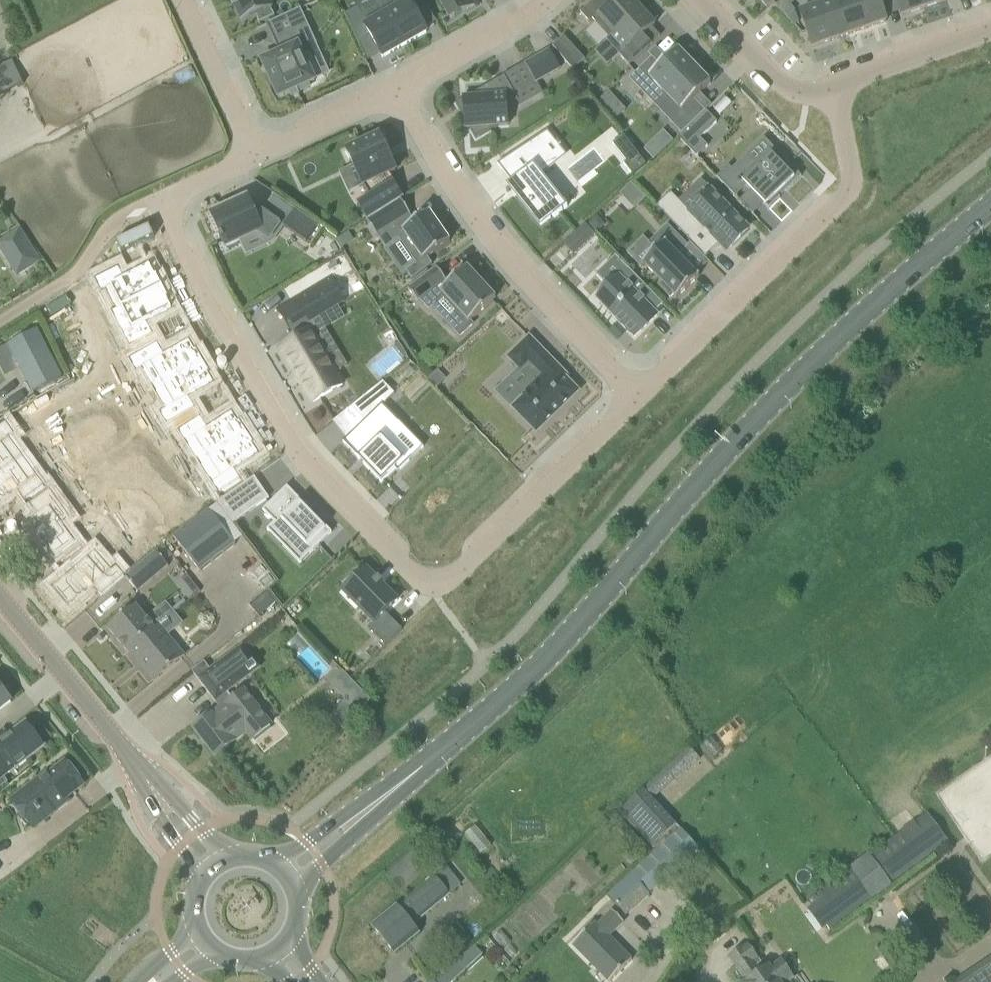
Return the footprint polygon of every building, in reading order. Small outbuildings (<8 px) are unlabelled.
[(231,1),(230,1),(233,8),(235,8),(242,23),(256,16),(259,23),(275,16),(271,9),(273,8),(269,0),(231,0),(231,1)] [(380,5),(403,46),(427,33),(415,12),(426,6),(423,0),(389,0),(380,5)] [(450,20),(474,6),(471,1),(473,0),(439,0),(450,20)] [(608,37),(639,9),(631,0),(616,0),(614,1),(613,0),(594,0),(580,13),(592,26),(595,23),(608,37)] [(767,8),(776,0),(759,0),(767,8)] [(776,5),(787,17),(794,11),(795,10),(790,5),(796,0),(795,0),(781,0),(776,5)] [(830,41),(849,35),(837,0),(820,0),(816,1),(818,7),(830,41)] [(849,35),(867,29),(857,0),(838,0),(837,0),(849,35)] [(867,29),(886,22),(885,18),(879,1),(878,0),(857,0),(867,29)] [(921,0),(896,0),(902,16),(924,9),(921,0)] [(924,9),(947,1),(947,0),(921,0),(924,9)] [(403,46),(380,5),(362,15),(357,8),(345,15),(359,44),(371,37),(382,58),(403,46)] [(812,48),(830,41),(818,7),(800,13),(812,48)] [(290,93),(292,96),(310,88),(308,84),(314,82),(301,53),(317,46),(300,9),(266,25),(279,54),(261,62),(278,98),(290,93)] [(639,9),(608,37),(605,40),(629,68),(654,46),(644,35),(654,26),(639,9)] [(585,61),(563,37),(552,47),(573,71),(585,61)] [(525,64),(536,81),(559,67),(549,50),(525,64)] [(655,104),(694,67),(678,50),(660,66),(652,58),(634,74),(643,83),(638,87),(655,104)] [(22,85),(11,59),(0,64),(0,94),(22,85)] [(710,84),(694,67),(655,104),(670,120),(669,121),(681,135),(705,112),(694,100),(710,84)] [(508,124),(506,105),(517,99),(503,77),(471,96),(463,96),(463,100),(456,104),(465,119),(465,128),(470,127),(475,137),(495,125),(508,124)] [(609,92),(598,101),(605,109),(616,99),(609,92)] [(681,135),(678,138),(696,157),(708,147),(700,139),(717,123),(706,111),(705,112),(681,135)] [(662,130),(641,149),(651,160),(672,141),(662,130)] [(513,189),(517,195),(516,195),(541,226),(552,216),(554,218),(567,208),(542,176),(540,174),(554,163),(543,149),(543,148),(537,140),(548,133),(547,131),(497,164),(501,170),(504,167),(517,184),(514,186),(506,192),(507,194),(513,189)] [(623,136),(612,144),(626,162),(623,164),(632,175),(645,165),(623,136)] [(400,200),(404,198),(403,197),(402,197),(402,196),(388,175),(395,172),(382,141),(380,137),(370,142),(347,152),(353,165),(364,186),(369,197),(379,213),(400,200)] [(729,166),(716,178),(735,197),(746,187),(750,191),(763,205),(768,210),(780,199),(779,198),(777,196),(783,190),(785,192),(801,177),(764,139),(732,170),(729,166)] [(617,194),(631,210),(644,199),(629,183),(617,194)] [(701,227),(725,251),(748,229),(712,192),(690,213),(670,193),(656,207),(689,240),(701,227)] [(251,207),(247,199),(211,215),(227,248),(258,234),(268,241),(280,224),(253,206),(251,207)] [(408,212),(400,200),(379,213),(366,221),(386,249),(399,240),(416,264),(406,271),(412,280),(450,242),(449,241),(429,214),(430,214),(429,213),(415,223),(410,215),(408,212)] [(283,227),(306,243),(318,226),(295,210),(283,227)] [(594,217),(585,225),(593,233),(601,225),(594,217)] [(593,233),(585,225),(564,245),(575,256),(595,236),(593,233)] [(658,286),(670,298),(673,295),(677,298),(698,278),(677,256),(687,246),(667,226),(649,244),(656,251),(643,264),(661,282),(658,286)] [(30,244),(20,228),(0,240),(0,245),(8,258),(30,244)] [(615,256),(596,274),(609,287),(611,290),(599,301),(634,337),(657,316),(643,301),(651,294),(662,306),(663,305),(615,256)] [(113,270),(90,282),(97,295),(105,290),(116,311),(158,289),(151,277),(150,278),(145,268),(119,281),(113,270)] [(495,299),(467,268),(448,285),(436,268),(407,290),(417,303),(420,300),(428,309),(442,296),(458,313),(447,324),(460,337),(472,325),(469,323),(495,299)] [(330,278),(291,301),(305,325),(344,302),(330,278)] [(158,289),(116,311),(127,332),(119,336),(126,349),(149,337),(143,325),(168,312),(163,302),(164,301),(158,289)] [(37,330),(9,345),(34,393),(62,378),(37,330)] [(294,340),(280,348),(313,403),(342,386),(335,374),(309,331),(294,340)] [(535,432),(536,433),(577,393),(576,392),(564,379),(566,377),(528,339),(522,344),(519,347),(516,350),(514,353),(508,359),(508,360),(519,370),(520,371),(530,381),(526,386),(525,386),(520,391),(519,392),(518,393),(508,403),(507,404),(508,405),(521,418),(522,419),(535,432)] [(153,345),(131,359),(139,371),(147,366),(159,386),(199,362),(192,350),(191,351),(185,341),(160,356),(153,345)] [(199,362),(159,386),(171,406),(163,411),(170,424),(192,410),(186,399),(211,384),(205,374),(206,374),(199,362)] [(429,378),(437,387),(442,383),(442,374),(438,370),(429,378)] [(346,440),(343,443),(358,459),(382,483),(395,470),(398,473),(412,459),(388,434),(399,423),(383,405),(394,394),(383,382),(345,413),(348,411),(360,426),(346,440)] [(198,418),(177,433),(185,445),(193,439),(206,459),(245,432),(237,421),(236,422),(229,412),(205,429),(198,418)] [(15,462),(1,443),(9,438),(0,426),(0,473),(15,462)] [(245,432),(206,459),(219,478),(211,483),(219,495),(241,481),(233,470),(258,454),(251,444),(252,443),(245,432)] [(0,473),(0,504),(16,492),(24,503),(45,487),(36,476),(28,481),(15,462),(0,473)] [(269,499),(253,478),(217,503),(232,524),(269,499)] [(287,487),(263,511),(274,523),(267,530),(282,546),(293,535),(304,546),(303,547),(310,554),(332,533),(317,518),(315,520),(308,513),(310,511),(287,487)] [(36,515),(27,522),(54,558),(76,542),(50,507),(58,501),(49,490),(28,505),(36,515)] [(209,510),(173,537),(200,572),(236,545),(209,510)] [(162,546),(155,552),(165,563),(172,557),(162,546)] [(155,552),(125,578),(138,593),(168,567),(165,563),(155,552)] [(87,557),(51,588),(69,609),(93,588),(101,598),(121,581),(111,570),(104,576),(87,557)] [(364,571),(341,593),(372,624),(366,630),(383,648),(400,632),(382,614),(394,602),(380,587),(382,585),(381,584),(379,586),(375,582),(377,580),(376,579),(374,581),(364,571)] [(187,578),(178,585),(189,599),(198,592),(187,578)] [(266,593),(250,606),(259,616),(274,603),(266,593)] [(136,606),(108,629),(128,653),(129,652),(128,651),(174,614),(166,604),(147,620),(136,606)] [(174,614),(128,651),(129,652),(154,682),(185,657),(167,636),(182,624),(174,614)] [(232,700),(228,693),(260,670),(260,669),(243,645),(210,670),(204,661),(191,672),(220,710),(232,700)] [(340,730),(368,699),(339,673),(327,686),(343,701),(327,718),(340,730)] [(11,702),(0,687),(0,710),(11,702)] [(215,757),(246,733),(252,741),(272,726),(245,690),(232,700),(220,710),(194,730),(215,757)] [(45,747),(26,723),(10,735),(7,737),(3,732),(0,734),(0,782),(29,759),(45,747)] [(676,781),(700,759),(689,747),(619,812),(652,847),(676,826),(651,799),(674,779),(676,781)] [(65,762),(49,775),(47,772),(11,800),(33,829),(68,802),(66,798),(83,785),(65,762)] [(819,926),(826,935),(949,845),(926,814),(806,902),(803,905),(819,926)] [(624,915),(698,848),(681,829),(606,896),(624,915)] [(644,852),(638,846),(625,857),(632,864),(644,852)] [(397,906),(387,914),(372,927),(394,954),(419,934),(412,925),(449,895),(450,895),(462,885),(447,868),(435,877),(397,907),(397,906)] [(623,923),(612,912),(597,926),(594,923),(572,945),(608,981),(609,981),(631,960),(608,937),(623,923)] [(475,947),(435,981),(455,981),(484,956),(475,947)] [(955,981),(990,981),(990,957),(955,981)] [(745,981),(788,981),(793,979),(782,962),(771,970),(770,967),(761,973),(751,959),(736,969),(745,981)]
